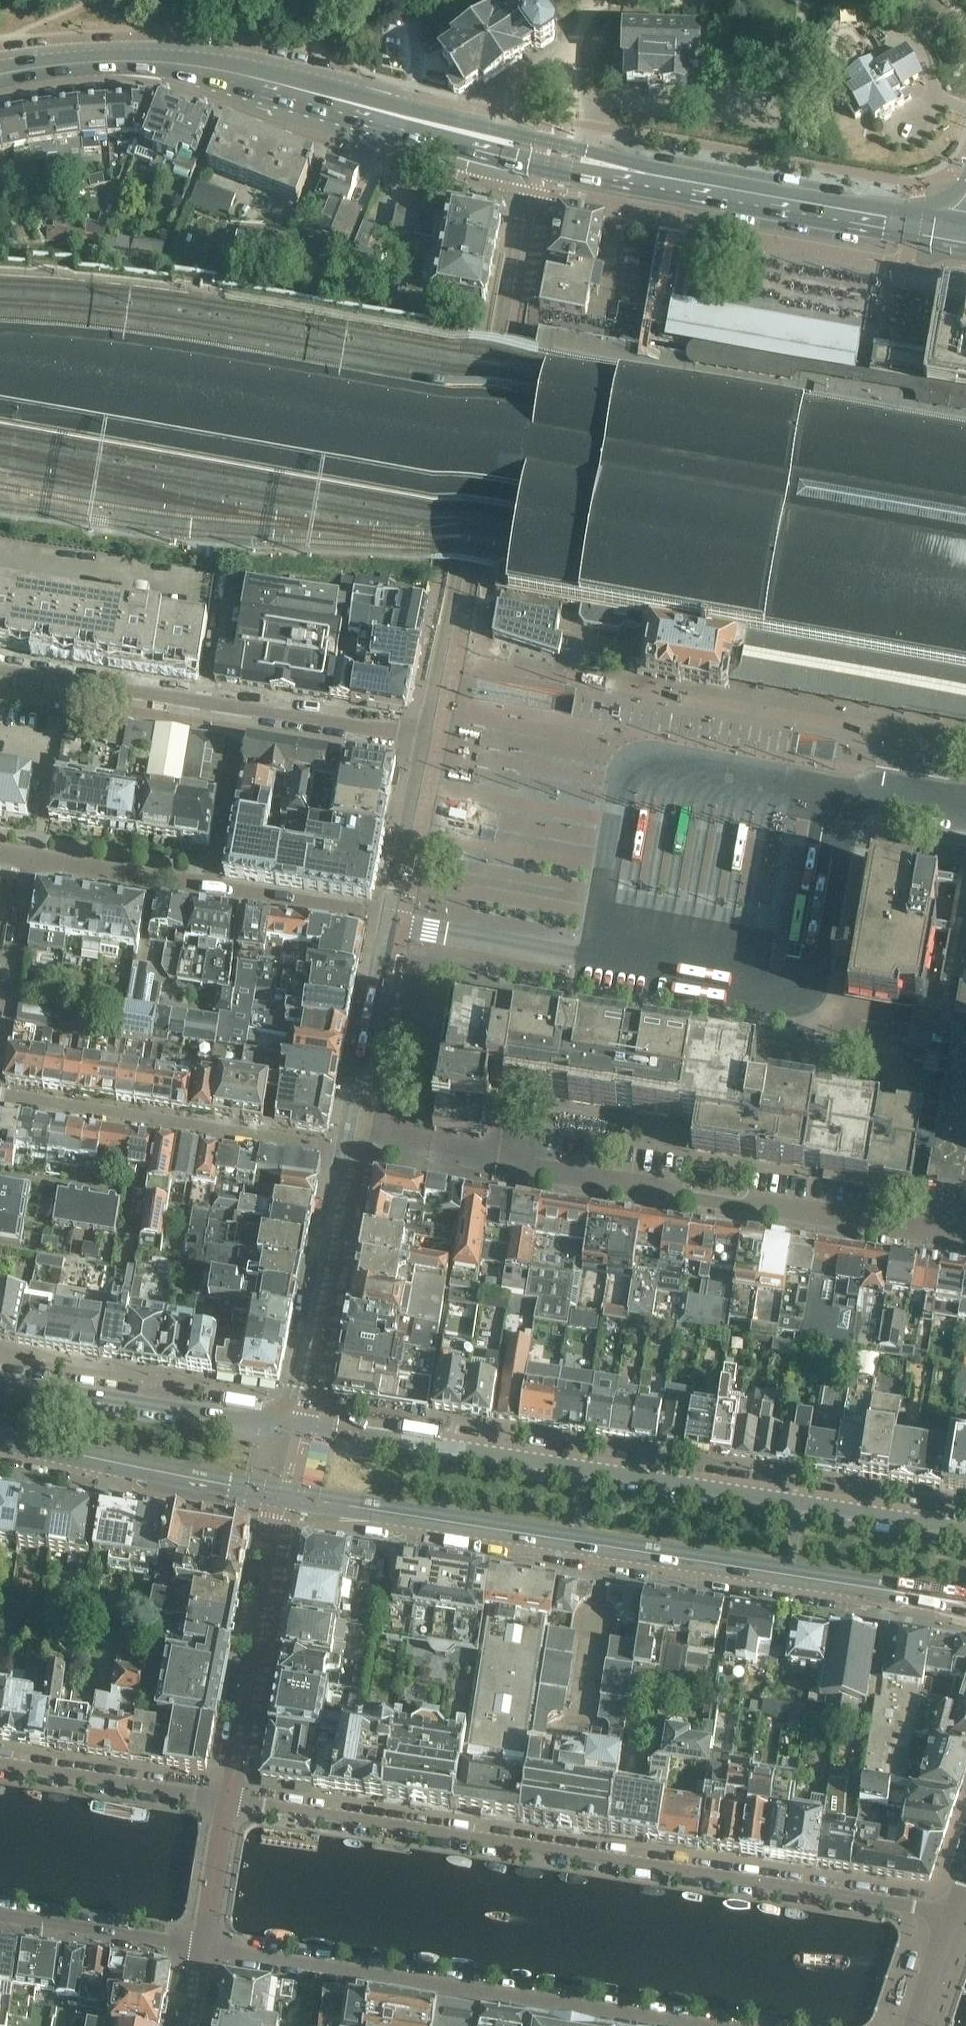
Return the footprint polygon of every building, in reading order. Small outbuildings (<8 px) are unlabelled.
[(494,14),(476,26),(506,69),(523,57),(521,54),(533,46),(542,47),(554,39),(556,34),(545,18),(540,17),(525,27),(512,8),(497,18),(494,14)] [(457,74),(450,79),(449,85),(455,93),(461,94),(467,89),(467,90),(483,79),(486,83),(506,69),(476,26),(456,39),(458,44),(443,54),(457,74)] [(623,38),(623,51),(626,51),(625,59),(628,59),(628,82),(652,83),(652,80),(664,81),(664,84),(688,84),(689,70),(700,70),(701,41),(698,38),(697,33),(626,30),(626,38),(623,38)] [(872,64),(847,79),(849,83),(839,89),(857,120),(861,118),(862,119),(869,115),(876,125),(900,111),(898,108),(906,104),(901,96),(906,93),(901,86),(919,75),(905,51),(875,68),(872,64)] [(158,102),(135,157),(152,164),(151,169),(162,172),(186,113),(176,109),(174,103),(163,98),(156,101),(158,102)] [(132,99),(107,101),(108,138),(118,137),(119,146),(133,145),(136,136),(135,99),(132,99)] [(155,101),(135,99),(136,136),(133,145),(128,155),(135,157),(158,102),(156,101),(155,101)] [(107,101),(79,102),(82,140),(84,140),(84,152),(100,151),(100,139),(108,138),(107,101)] [(77,103),(50,107),(56,144),(57,144),(58,153),(60,166),(63,188),(86,184),(84,140),(82,140),(79,102),(77,103)] [(50,107),(22,111),(29,147),(56,144),(50,107)] [(0,116),(0,138),(4,154),(29,147),(22,111),(0,116)] [(196,117),(186,113),(162,172),(171,175),(176,170),(194,178),(198,167),(197,167),(216,119),(198,112),(196,117)] [(227,123),(209,168),(238,180),(256,135),(227,123)] [(256,135),(238,180),(268,192),(286,147),(256,135)] [(286,147),(268,192),(298,203),(309,174),(311,175),(315,167),(313,166),(316,158),(286,147)] [(60,166),(58,153),(49,154),(52,167),(60,166)] [(326,199),(315,229),(346,242),(350,243),(355,229),(354,229),(362,209),(349,205),(360,176),(331,165),(323,187),(321,186),(317,195),(326,199)] [(104,184),(102,174),(89,177),(91,187),(104,184)] [(199,181),(190,205),(227,219),(237,196),(199,181)] [(435,235),(436,236),(496,248),(502,219),(500,216),(499,215),(450,206),(450,208),(442,207),(441,208),(440,209),(439,210),(434,232),(435,235)] [(422,212),(396,207),(392,228),(418,233),(422,212)] [(558,211),(544,285),(589,294),(603,219),(558,211)] [(23,228),(26,240),(48,241),(43,215),(28,218),(30,227),(23,228)] [(364,223),(355,246),(368,249),(377,228),(364,223)] [(303,228),(300,236),(342,252),(346,242),(315,229),(309,226),(303,228)] [(85,242),(88,231),(70,228),(70,229),(70,239),(71,239),(85,242)] [(225,258),(234,259),(234,261),(302,273),(306,246),(278,241),(279,234),(241,228),(240,234),(238,234),(238,235),(228,234),(225,258)] [(70,239),(70,229),(48,229),(48,240),(70,240),(70,239)] [(100,245),(104,235),(88,231),(85,242),(100,245)] [(761,349),(760,358),(854,375),(860,340),(785,327),(785,325),(768,322),(729,315),(683,307),(694,241),(677,237),(658,234),(645,308),(639,340),(687,349),(689,336),(761,349)] [(104,235),(100,245),(120,248),(123,241),(104,235)] [(496,248),(436,236),(437,238),(442,239),(438,264),(491,274),(496,248)] [(158,244),(135,242),(132,249),(157,254),(158,244)] [(355,246),(352,256),(346,282),(364,287),(371,262),(375,262),(378,253),(355,246)] [(438,264),(432,291),(485,301),(491,274),(438,264)] [(401,279),(391,276),(390,279),(388,292),(397,294),(401,279)] [(589,294),(544,285),(540,308),(585,317),(589,294)] [(907,323),(935,325),(937,299),(908,297),(907,323)] [(944,303),(941,319),(944,320),(943,329),(940,329),(940,325),(937,324),(932,356),(875,346),(870,372),(965,389),(965,307),(944,303)] [(514,566),(508,594),(563,604),(581,608),(579,618),(585,626),(620,631),(627,626),(649,630),(641,672),(648,673),(648,677),(661,679),(670,681),(676,682),(677,680),(723,687),(729,683),(735,655),(740,656),(746,652),(749,637),(763,639),(766,640),(965,674),(965,394),(870,377),(854,375),(760,358),(723,352),(695,348),(689,352),(687,358),(605,343),(539,332),(535,354),(527,406),(312,369),(207,351),(118,338),(59,332),(0,328),(0,423),(2,423),(68,435),(146,450),(247,468),(347,485),(522,516),(514,566)] [(249,579),(244,610),(337,625),(340,593),(283,584),(249,579)] [(199,677),(208,621),(148,610),(151,597),(137,594),(134,608),(0,586),(0,646),(199,677)] [(355,589),(353,608),(350,636),(376,640),(418,646),(419,643),(428,601),(355,589)] [(493,638),(495,638),(551,656),(552,656),(560,658),(561,654),(562,651),(562,648),(563,640),(558,639),(557,638),(561,617),(556,616),(555,617),(499,607),(493,638)] [(330,685),(333,667),(338,668),(345,626),(337,625),(244,610),(238,651),(247,652),(242,684),(331,698),(334,686),(330,685)] [(748,640),(746,652),(740,656),(735,655),(729,683),(965,725),(965,674),(772,641),(766,640),(763,639),(749,637),(748,640)] [(356,677),(352,702),(402,710),(409,705),(414,684),(415,684),(423,644),(419,643),(418,646),(376,640),(372,663),(392,668),(391,677),(394,677),(393,682),(356,677)] [(222,642),(216,680),(242,684),(247,652),(238,651),(237,651),(238,645),(222,642)] [(334,686),(331,698),(352,702),(356,677),(357,671),(338,668),(333,667),(330,685),(334,686)] [(481,676),(452,840),(810,902),(839,738),(695,713),(699,691),(682,688),(641,681),(637,702),(481,676)] [(97,717),(69,713),(65,739),(93,744),(97,718),(97,717)] [(122,722),(118,748),(122,749),(119,774),(117,787),(110,828),(138,833),(145,785),(146,785),(147,780),(125,777),(134,722),(122,721),(122,722)] [(191,731),(156,726),(147,780),(146,785),(183,791),(184,779),(191,731)] [(191,731),(184,779),(220,785),(227,736),(191,731)] [(251,741),(245,773),(248,773),(248,774),(294,782),(295,782),(297,774),(302,749),(251,741)] [(302,749),(297,774),(316,776),(317,771),(327,773),(329,758),(330,758),(331,754),(302,749)] [(327,778),(340,780),(344,781),(393,789),(397,769),(394,764),(385,763),(364,759),(343,756),(340,768),(328,768),(327,778)] [(56,786),(51,819),(80,824),(87,782),(89,770),(72,767),(73,759),(61,757),(57,778),(57,777),(55,786),(56,786)] [(0,807),(0,811),(28,816),(33,784),(34,784),(36,772),(7,768),(0,807)] [(89,770),(87,782),(80,824),(100,827),(110,828),(117,787),(119,775),(89,770)] [(245,773),(241,795),(291,803),(294,782),(248,774),(248,773),(245,773)] [(294,782),(291,803),(289,819),(310,822),(316,787),(317,777),(317,776),(316,776),(297,774),(295,782),(294,782)] [(183,791),(175,838),(211,844),(220,785),(184,779),(183,791)] [(340,780),(336,802),(389,810),(393,789),(344,781),(340,780)] [(145,785),(138,833),(175,838),(183,791),(146,785),(145,785)] [(291,803),(241,795),(226,876),(372,898),(385,834),(332,826),(310,822),(289,819),(291,803)] [(336,802),(332,825),(332,826),(385,834),(385,832),(384,832),(389,810),(336,802)] [(852,956),(835,953),(833,965),(851,968),(845,1000),(915,1012),(912,1029),(892,1025),(889,1040),(910,1043),(907,1060),(926,1063),(924,1074),(937,1077),(938,1073),(937,1073),(938,1068),(939,1068),(940,1064),(948,1066),(943,1094),(939,1113),(936,1112),(933,1128),(937,1129),(928,1181),(963,1187),(965,1187),(965,912),(958,911),(964,881),(965,866),(965,863),(964,863),(952,861),(952,860),(945,858),(941,861),(940,868),(941,868),(938,881),(868,868),(852,956)] [(76,890),(40,884),(29,948),(47,950),(50,935),(68,937),(76,890)] [(76,890),(68,937),(65,953),(69,954),(72,938),(84,940),(82,953),(101,955),(102,952),(103,943),(111,895),(76,890)] [(111,895),(103,943),(102,952),(118,954),(119,954),(118,956),(137,959),(147,901),(111,895)] [(157,901),(151,937),(151,939),(167,942),(167,940),(173,901),(158,898),(157,901)] [(173,901),(167,940),(186,943),(193,904),(173,901)] [(182,958),(178,980),(204,984),(217,908),(210,906),(194,903),(194,904),(193,904),(186,943),(184,958),(182,958)] [(204,984),(218,987),(230,989),(230,987),(235,949),(240,911),(217,908),(204,984)] [(237,982),(236,988),(232,1016),(231,1022),(223,1021),(218,1053),(246,1058),(261,960),(264,961),(266,951),(267,940),(271,916),(252,913),(247,947),(240,946),(237,982)] [(271,916),(267,940),(283,943),(295,944),(308,946),(312,924),(310,924),(311,922),(271,916)] [(312,924),(308,946),(306,959),(320,961),(321,961),(359,967),(365,931),(311,922),(310,924),(312,924)] [(167,940),(167,942),(163,967),(170,978),(178,980),(182,958),(184,958),(186,943),(167,940)] [(283,954),(280,967),(329,975),(329,979),(356,983),(359,967),(321,961),(320,961),(306,959),(283,954)] [(135,961),(122,1034),(154,1038),(158,1011),(162,983),(151,964),(135,961)] [(329,979),(329,975),(280,967),(277,993),(311,996),(352,1002),(356,983),(329,979)] [(261,970),(258,989),(274,992),(278,972),(261,970)] [(218,987),(215,1009),(215,1013),(232,1016),(236,988),(230,987),(230,989),(218,987)] [(254,1011),(304,1018),(312,1019),(348,1024),(352,1002),(311,996),(277,993),(276,993),(258,991),(254,1011)] [(21,1001),(18,1019),(37,1022),(53,1025),(54,1015),(43,1014),(45,1004),(21,1001)] [(154,1038),(153,1042),(169,1044),(169,1041),(170,1041),(175,1013),(173,1013),(158,1011),(154,1038)] [(303,1038),(308,1039),(344,1045),(348,1024),(312,1019),(304,1018),(254,1011),(251,1030),(275,1034),(288,1036),(303,1038)] [(175,1013),(170,1041),(169,1041),(169,1044),(169,1045),(183,1047),(184,1042),(186,1043),(190,1015),(175,1013)] [(440,1101),(438,1113),(435,1130),(482,1138),(486,1109),(491,1083),(491,1080),(507,1083),(507,1084),(508,1084),(508,1086),(507,1091),(552,1098),(552,1099),(571,1103),(571,1101),(616,1108),(616,1110),(635,1113),(635,1111),(680,1118),(680,1120),(699,1123),(695,1148),(695,1150),(697,1150),(717,1153),(719,1153),(910,1185),(922,1112),(751,1084),(752,1077),(756,1055),(519,1017),(518,1035),(517,1040),(516,1040),(515,1039),(514,1040),(498,1037),(500,1031),(501,1022),(453,1014),(452,1022),(444,1073),(440,1101)] [(206,1018),(190,1015),(186,1043),(191,1043),(190,1048),(201,1050),(206,1018)] [(90,1020),(72,1018),(71,1028),(88,1031),(90,1020)] [(220,1020),(206,1018),(201,1050),(214,1052),(215,1046),(216,1047),(220,1020)] [(12,1047),(7,1080),(25,1084),(31,1050),(35,1027),(16,1024),(14,1036),(25,1037),(23,1049),(12,1047)] [(251,1030),(247,1051),(341,1066),(344,1045),(308,1039),(303,1038),(288,1036),(286,1046),(273,1044),(275,1034),(251,1030)] [(31,1050),(25,1084),(44,1086),(50,1053),(52,1041),(53,1031),(50,1031),(48,1033),(46,1040),(43,1040),(41,1052),(31,1050)] [(68,1056),(62,1089),(81,1092),(86,1059),(89,1040),(81,1038),(78,1058),(68,1056)] [(50,1053),(44,1086),(62,1089),(68,1056),(70,1041),(62,1040),(60,1055),(50,1053)] [(106,1062),(100,1096),(119,1099),(125,1065),(128,1042),(118,1040),(114,1064),(106,1062)] [(86,1059),(81,1092),(100,1096),(106,1062),(109,1042),(99,1041),(96,1061),(86,1059)] [(127,1050),(125,1065),(119,1099),(138,1102),(143,1068),(147,1045),(136,1043),(134,1051),(127,1050)] [(155,1047),(150,1069),(143,1068),(138,1102),(156,1105),(161,1071),(165,1048),(155,1047)] [(170,1072),(161,1071),(156,1105),(175,1108),(180,1074),(184,1051),(174,1049),(170,1072)] [(337,1087),(341,1066),(247,1051),(246,1058),(243,1074),(304,1083),(337,1088),(337,1087)] [(180,1074),(175,1108),(192,1110),(200,1054),(191,1052),(188,1075),(180,1074)] [(304,1083),(243,1074),(242,1074),(242,1070),(235,1069),(236,1060),(224,1057),(221,1074),(214,1114),(236,1117),(297,1127),(304,1083)] [(198,1070),(192,1110),(214,1114),(221,1074),(198,1070)] [(324,1132),(329,1129),(337,1088),(304,1083),(297,1127),(324,1132)] [(0,1120),(0,1152),(14,1155),(21,1116),(1,1113),(0,1120)] [(21,1116),(14,1155),(17,1143),(26,1145),(25,1150),(33,1151),(38,1119),(21,1116)] [(33,1151),(32,1157),(48,1159),(54,1121),(38,1119),(33,1151)] [(70,1124),(54,1121),(48,1159),(65,1162),(70,1124)] [(87,1127),(70,1124),(65,1162),(62,1174),(71,1175),(72,1167),(81,1169),(82,1165),(82,1159),(87,1127)] [(87,1127),(82,1159),(82,1165),(99,1168),(100,1159),(99,1159),(103,1129),(87,1127)] [(99,1159),(100,1159),(109,1161),(109,1160),(107,1160),(107,1156),(130,1160),(134,1134),(103,1129),(99,1159)] [(134,1134),(130,1160),(129,1168),(139,1169),(135,1198),(137,1199),(135,1210),(145,1212),(150,1182),(151,1171),(157,1138),(134,1134)] [(151,1171),(150,1182),(142,1235),(163,1239),(171,1185),(172,1182),(179,1141),(157,1138),(151,1171)] [(179,1141),(172,1182),(187,1184),(183,1206),(191,1207),(195,1185),(201,1145),(179,1141)] [(201,1145),(195,1185),(191,1207),(183,1255),(203,1259),(213,1207),(218,1182),(219,1176),(218,1176),(223,1148),(201,1145)] [(218,1176),(219,1176),(218,1182),(237,1185),(239,1179),(243,1152),(223,1148),(218,1176)] [(0,1152),(0,1166),(14,1168),(16,1155),(14,1155),(0,1152)] [(243,1152),(239,1179),(237,1185),(237,1190),(255,1192),(257,1183),(259,1174),(262,1155),(243,1152)] [(262,1155),(259,1174),(262,1174),(284,1178),(284,1177),(318,1183),(321,1167),(319,1163),(306,1161),(306,1162),(262,1155)] [(372,1201),(434,1211),(462,1215),(466,1186),(377,1172),(372,1201)] [(283,1188),(282,1197),(315,1201),(318,1183),(284,1177),(284,1178),(283,1188)] [(28,1204),(31,1187),(32,1185),(32,1184),(0,1179),(0,1200),(28,1204)] [(242,1207),(272,1213),(311,1219),(315,1201),(282,1197),(283,1188),(257,1183),(255,1192),(237,1190),(237,1185),(218,1182),(213,1207),(241,1212),(242,1207)] [(460,1227),(454,1267),(480,1270),(481,1260),(491,1190),(466,1186),(462,1215),(460,1227)] [(54,1225),(75,1228),(81,1192),(78,1191),(77,1189),(73,1188),(71,1190),(60,1188),(60,1189),(59,1193),(54,1225)] [(81,1192),(75,1228),(95,1231),(101,1195),(92,1194),(91,1191),(85,1190),(83,1192),(81,1192)] [(491,1190),(481,1260),(496,1262),(496,1263),(505,1264),(517,1194),(491,1190)] [(505,1264),(500,1293),(526,1297),(539,1227),(543,1199),(517,1194),(505,1264)] [(101,1195),(95,1231),(116,1234),(122,1198),(119,1198),(117,1196),(113,1195),(111,1197),(101,1195)] [(51,1208),(52,1200),(42,1198),(41,1206),(51,1208)] [(539,1227),(526,1297),(526,1298),(538,1300),(534,1319),(568,1325),(572,1307),(576,1308),(583,1266),(593,1206),(543,1199),(539,1227)] [(25,1225),(28,1204),(0,1200),(0,1221),(25,1225)] [(372,1201),(367,1227),(408,1234),(452,1242),(453,1236),(454,1234),(422,1230),(425,1213),(433,1215),(434,1211),(372,1201)] [(50,1215),(51,1208),(41,1206),(40,1214),(50,1215)] [(618,1210),(593,1206),(583,1266),(608,1270),(618,1210)] [(213,1207),(211,1221),(308,1237),(311,1219),(272,1213),(242,1207),(241,1212),(213,1207)] [(643,1215),(618,1210),(608,1270),(633,1274),(636,1252),(637,1253),(643,1215)] [(657,1294),(668,1218),(643,1215),(637,1253),(627,1314),(652,1318),(657,1294)] [(684,1278),(693,1222),(668,1218),(657,1294),(681,1298),(684,1278)] [(21,1245),(25,1225),(0,1221),(0,1242),(21,1245)] [(211,1221),(207,1246),(303,1262),(308,1237),(211,1221)] [(693,1222),(684,1278),(700,1281),(709,1282),(711,1270),(718,1226),(693,1222)] [(727,1330),(731,1305),(736,1274),(743,1230),(742,1230),(724,1227),(718,1226),(711,1270),(709,1287),(707,1302),(703,1326),(727,1330)] [(367,1227),(351,1309),(397,1317),(396,1318),(439,1325),(444,1298),(398,1290),(400,1276),(402,1267),(448,1275),(449,1263),(449,1262),(405,1253),(408,1234),(367,1227)] [(758,1292),(763,1263),(764,1258),(768,1235),(768,1233),(763,1233),(743,1230),(736,1274),(731,1305),(729,1321),(753,1324),(758,1292)] [(140,1244),(141,1234),(118,1231),(117,1240),(140,1244)] [(763,1263),(758,1292),(782,1296),(783,1296),(787,1275),(793,1239),(768,1235),(764,1258),(763,1263)] [(42,1248),(50,1249),(52,1239),(44,1238),(42,1248)] [(50,1249),(58,1250),(59,1240),(52,1239),(50,1249)] [(793,1239),(787,1275),(812,1279),(814,1267),(818,1243),(793,1239)] [(814,1267),(812,1279),(802,1337),(827,1341),(836,1280),(842,1246),(818,1243),(814,1267)] [(83,1255),(91,1256),(92,1246),(85,1245),(83,1255)] [(170,1245),(169,1253),(182,1255),(184,1248),(170,1245)] [(91,1256),(99,1257),(100,1247),(92,1246),(91,1256)] [(203,1272),(246,1279),(266,1282),(294,1285),(294,1286),(298,1286),(303,1262),(207,1246),(203,1272)] [(867,1250),(842,1246),(836,1280),(827,1341),(826,1345),(852,1349),(867,1250)] [(140,1253),(132,1297),(141,1299),(150,1250),(140,1248),(139,1253),(140,1253)] [(0,1250),(0,1281),(4,1281),(9,1251),(0,1250)] [(876,1353),(887,1288),(892,1254),(867,1250),(852,1349),(876,1353)] [(892,1254),(887,1288),(913,1292),(918,1259),(892,1254)] [(38,1257),(36,1266),(63,1271),(65,1262),(38,1257)] [(177,1257),(175,1268),(187,1270),(189,1259),(177,1257)] [(919,1326),(930,1261),(918,1259),(913,1292),(907,1324),(919,1326)] [(934,1313),(943,1262),(930,1261),(919,1326),(926,1327),(927,1317),(933,1318),(934,1313)] [(65,1262),(64,1271),(64,1272),(90,1276),(92,1267),(65,1262)] [(934,1313),(960,1317),(965,1281),(965,1266),(943,1262),(934,1313)] [(111,1301),(102,1356),(122,1359),(137,1268),(129,1267),(125,1288),(114,1286),(111,1301)] [(502,1284),(504,1271),(490,1269),(488,1282),(502,1284)] [(234,1302),(242,1304),(256,1306),(293,1311),(298,1286),(294,1286),(294,1285),(266,1282),(246,1279),(203,1272),(199,1297),(223,1300),(224,1300),(234,1302)] [(0,1281),(0,1340),(18,1343),(29,1294),(12,1291),(13,1283),(0,1281)] [(479,1291),(476,1291),(452,1287),(450,1302),(476,1306),(479,1291)] [(31,1289),(29,1294),(18,1343),(46,1347),(55,1305),(44,1304),(46,1292),(31,1289)] [(629,1292),(607,1289),(606,1303),(628,1306),(629,1292)] [(519,1315),(522,1298),(510,1296),(507,1313),(519,1315)] [(484,1297),(483,1306),(495,1307),(496,1299),(484,1297)] [(55,1305),(46,1347),(74,1351),(83,1301),(68,1299),(67,1307),(55,1305)] [(82,1306),(74,1351),(102,1356),(111,1301),(96,1299),(94,1308),(82,1306)] [(703,1326),(707,1302),(682,1299),(678,1323),(703,1326)] [(132,1301),(122,1359),(161,1365),(170,1308),(169,1308),(169,1307),(148,1303),(147,1310),(143,1310),(144,1302),(132,1301)] [(251,1315),(249,1328),(289,1335),(293,1311),(256,1306),(242,1304),(234,1302),(232,1313),(251,1315)] [(626,1321),(628,1310),(604,1307),(603,1317),(626,1321)] [(170,1308),(161,1365),(188,1369),(194,1323),(195,1319),(196,1312),(170,1308)] [(351,1309),(346,1337),(379,1343),(388,1345),(404,1347),(436,1352),(440,1325),(439,1325),(396,1318),(397,1317),(351,1309)] [(599,1315),(585,1313),(583,1327),(597,1329),(599,1315)] [(884,1314),(878,1347),(902,1352),(908,1318),(884,1314)] [(492,1416),(497,1417),(521,1421),(527,1381),(528,1370),(533,1330),(526,1329),(524,1338),(517,1337),(520,1317),(506,1315),(502,1346),(501,1353),(492,1416)] [(633,1316),(631,1327),(644,1329),(646,1318),(633,1316)] [(195,1319),(194,1323),(188,1369),(213,1373),(219,1333),(220,1321),(211,1320),(211,1321),(195,1319)] [(659,1336),(672,1338),(674,1325),(661,1323),(659,1336)] [(779,1328),(754,1324),(752,1334),(777,1338),(779,1328)] [(228,1339),(227,1350),(284,1359),(289,1335),(249,1328),(249,1329),(225,1325),(222,1338),(228,1339)] [(689,1334),(690,1326),(680,1325),(679,1333),(689,1334)] [(729,1332),(720,1331),(718,1344),(727,1345),(729,1332)] [(346,1337),(340,1364),(363,1368),(376,1371),(375,1377),(398,1381),(413,1376),(433,1379),(436,1352),(404,1347),(388,1345),(379,1343),(346,1337)] [(444,1339),(434,1403),(434,1407),(463,1412),(469,1372),(470,1358),(472,1344),(444,1339)] [(774,1339),(773,1350),(793,1353),(795,1342),(774,1339)] [(849,1349),(824,1345),(822,1360),(847,1364),(849,1349)] [(217,1374),(279,1383),(284,1359),(221,1349),(217,1374)] [(469,1372),(463,1412),(492,1416),(501,1353),(488,1351),(486,1361),(470,1358),(469,1372)] [(880,1355),(856,1351),(852,1375),(876,1379),(880,1355)] [(914,1352),(913,1359),(927,1361),(928,1354),(914,1352)] [(363,1368),(340,1364),(335,1392),(429,1406),(433,1379),(413,1376),(398,1381),(375,1377),(376,1371),(363,1368)] [(527,1381),(521,1421),(554,1426),(560,1386),(559,1386),(562,1369),(554,1368),(543,1366),(542,1372),(528,1370),(527,1381)] [(722,1382),(719,1403),(712,1451),(732,1454),(738,1419),(739,1410),(741,1403),(730,1401),(733,1384),(735,1384),(737,1368),(725,1366),(722,1382)] [(800,1368),(791,1367),(789,1378),(798,1379),(800,1368)] [(958,1367),(954,1393),(965,1395),(965,1390),(965,1368),(958,1367)] [(560,1386),(554,1426),(586,1432),(592,1394),(596,1374),(563,1369),(560,1386)] [(638,1402),(633,1439),(657,1443),(663,1406),(665,1397),(650,1395),(653,1372),(643,1370),(640,1392),(638,1402)] [(837,1467),(837,1470),(837,1472),(861,1475),(867,1434),(874,1395),(876,1379),(852,1375),(849,1393),(843,1429),(837,1467)] [(765,1389),(775,1391),(777,1384),(767,1382),(765,1389)] [(592,1394),(586,1432),(610,1435),(615,1397),(617,1384),(608,1383),(606,1396),(592,1394)] [(615,1397),(610,1435),(633,1439),(638,1402),(639,1393),(627,1391),(628,1386),(617,1384),(615,1397)] [(811,1437),(806,1465),(816,1466),(816,1467),(837,1470),(837,1467),(843,1429),(849,1393),(818,1388),(814,1414),(811,1437)] [(738,1419),(732,1454),(755,1458),(761,1423),(765,1391),(756,1389),(753,1403),(752,1403),(749,1421),(738,1419)] [(761,1423),(755,1458),(777,1461),(782,1431),(783,1426),(772,1425),(776,1392),(765,1391),(761,1423)] [(867,1434),(861,1475),(864,1476),(864,1475),(870,1476),(870,1477),(872,1477),(872,1476),(886,1478),(886,1479),(889,1480),(896,1436),(902,1399),(874,1395),(867,1434)] [(692,1403),(686,1447),(712,1451),(719,1403),(693,1399),(692,1403)] [(663,1406),(657,1443),(686,1447),(692,1403),(677,1401),(675,1408),(663,1406)] [(782,1431),(777,1461),(806,1466),(806,1465),(811,1437),(814,1414),(799,1411),(797,1422),(784,1419),(783,1426),(782,1431)] [(951,1445),(945,1489),(965,1492),(965,1429),(953,1427),(951,1445)] [(896,1436),(889,1480),(908,1483),(908,1482),(913,1483),(913,1484),(916,1485),(924,1440),(896,1436)] [(924,1440),(916,1485),(945,1489),(951,1445),(924,1440)] [(18,1547),(26,1494),(0,1489),(0,1544),(18,1547)] [(26,1494),(18,1547),(49,1552),(57,1499),(26,1494)] [(57,1499),(49,1552),(78,1556),(76,1569),(89,1571),(91,1558),(99,1506),(58,1499),(59,1499),(57,1499)] [(105,1507),(103,1513),(96,1558),(111,1561),(110,1571),(131,1574),(132,1564),(141,1513),(117,1509),(105,1507)] [(141,1513),(132,1564),(131,1574),(146,1577),(144,1583),(156,1585),(158,1580),(170,1518),(141,1513)] [(247,1532),(170,1518),(158,1580),(240,1597),(251,1537),(247,1532)] [(298,1578),(300,1578),(347,1586),(350,1565),(364,1568),(363,1571),(374,1573),(378,1551),(311,1539),(311,1540),(305,1545),(304,1544),(298,1578)] [(396,1588),(393,1606),(415,1610),(423,1558),(401,1554),(400,1566),(395,1565),(391,1587),(396,1588)] [(436,1613),(444,1561),(423,1558),(415,1610),(436,1613)] [(457,1616),(465,1564),(444,1561),(436,1613),(457,1616)] [(379,1563),(376,1583),(382,1584),(385,1564),(379,1563)] [(486,1604),(491,1569),(465,1564),(457,1616),(478,1619),(479,1615),(484,1616),(485,1608),(486,1604)] [(491,1569),(486,1604),(485,1608),(551,1619),(552,1613),(558,1579),(491,1569)] [(300,1578),(292,1618),(348,1626),(364,1629),(370,1590),(346,1587),(347,1586),(300,1578)] [(558,1579),(552,1613),(574,1616),(576,1611),(578,1608),(580,1605),(582,1603),(585,1601),(590,1598),(592,1598),(593,1590),(593,1585),(579,1583),(579,1582),(558,1579)] [(191,1619),(192,1611),(236,1619),(240,1597),(158,1580),(156,1591),(180,1596),(180,1600),(186,1601),(183,1617),(191,1619)] [(609,1592),(608,1592),(607,1600),(614,1606),(616,1609),(617,1612),(618,1615),(618,1623),(640,1627),(646,1592),(624,1589),(624,1590),(610,1587),(609,1592)] [(172,1633),(173,1632),(211,1639),(231,1643),(236,1619),(192,1611),(191,1619),(183,1617),(186,1601),(180,1600),(179,1596),(156,1591),(147,1628),(160,1631),(172,1633)] [(646,1592),(640,1627),(640,1630),(637,1646),(630,1689),(681,1698),(686,1666),(708,1669),(710,1657),(709,1657),(709,1652),(715,1653),(716,1643),(718,1636),(719,1636),(725,1605),(646,1592)] [(755,1610),(733,1606),(727,1642),(739,1643),(737,1659),(747,1661),(755,1610)] [(462,1762),(455,1808),(522,1818),(528,1772),(528,1771),(531,1745),(549,1632),(551,1619),(485,1608),(467,1726),(462,1762)] [(755,1610),(747,1661),(757,1662),(758,1655),(770,1657),(771,1648),(772,1647),(775,1626),(777,1613),(755,1610)] [(348,1626),(292,1618),(285,1653),(333,1660),(345,1645),(348,1626)] [(29,1625),(21,1624),(20,1635),(28,1636),(29,1625)] [(794,1630),(792,1630),(787,1663),(819,1669),(824,1670),(826,1670),(832,1631),(831,1631),(795,1625),(794,1630)] [(826,1670),(824,1670),(819,1669),(816,1690),(811,1689),(809,1702),(820,1704),(826,1705),(823,1721),(856,1726),(860,1703),(867,1704),(877,1642),(877,1636),(875,1635),(875,1636),(864,1634),(860,1633),(860,1634),(857,1634),(850,1633),(849,1632),(849,1631),(845,1631),(845,1632),(833,1630),(833,1629),(831,1628),(831,1631),(832,1631),(826,1670)] [(876,1698),(864,1777),(907,1785),(909,1771),(911,1760),(922,1686),(924,1687),(926,1670),(931,1637),(891,1631),(889,1642),(883,1681),(884,1681),(881,1699),(876,1698)] [(169,1649),(156,1713),(156,1714),(159,1714),(160,1712),(175,1715),(216,1721),(231,1643),(211,1639),(188,1635),(173,1632),(172,1633),(169,1649)] [(549,1632),(531,1745),(546,1747),(548,1737),(546,1735),(548,1723),(549,1720),(551,1717),(554,1714),(558,1713),(563,1715),(575,1636),(549,1632)] [(407,1642),(408,1637),(384,1633),(383,1638),(388,1639),(388,1642),(402,1644),(402,1641),(407,1642)] [(931,1637),(926,1670),(930,1671),(931,1672),(946,1676),(946,1678),(951,1679),(958,1642),(931,1637)] [(451,1653),(456,1649),(457,1649),(458,1645),(428,1640),(427,1645),(429,1645),(432,1651),(435,1653),(447,1655),(451,1653)] [(621,1749),(630,1689),(637,1646),(611,1642),(608,1664),(607,1663),(601,1699),(598,1720),(601,1721),(605,1721),(607,1723),(610,1725),(611,1728),(611,1732),(608,1747),(621,1749)] [(948,1708),(957,1709),(965,1713),(965,1643),(958,1642),(951,1679),(957,1680),(948,1708)] [(771,1648),(770,1657),(770,1662),(778,1663),(779,1656),(784,1657),(785,1649),(772,1647),(771,1648)] [(333,1660),(285,1653),(280,1679),(331,1687),(339,1688),(341,1676),(340,1673),(342,1661),(333,1660)] [(54,1709),(47,1748),(89,1754),(96,1715),(71,1711),(74,1693),(74,1688),(65,1686),(67,1671),(62,1670),(65,1659),(62,1655),(53,1654),(50,1677),(45,1705),(45,1707),(54,1709)] [(118,1658),(113,1691),(120,1692),(120,1693),(123,1694),(140,1696),(145,1662),(118,1658)] [(11,1690),(3,1740),(4,1740),(3,1741),(20,1743),(21,1743),(28,1744),(35,1703),(39,1675),(27,1673),(14,1671),(13,1678),(11,1690)] [(3,1740),(11,1690),(13,1678),(0,1676),(0,1739),(3,1740)] [(925,1677),(924,1687),(921,1702),(940,1707),(943,1701),(930,1698),(934,1679),(925,1677)] [(331,1687),(280,1679),(271,1727),(311,1733),(341,1738),(343,1723),(325,1719),(331,1687)] [(96,1715),(89,1754),(130,1760),(130,1758),(129,1757),(134,1724),(136,1724),(137,1716),(140,1696),(123,1694),(120,1693),(120,1692),(113,1691),(111,1699),(97,1697),(74,1693),(71,1711),(96,1715)] [(754,1703),(741,1701),(740,1710),(761,1713),(763,1698),(756,1697),(754,1703)] [(667,1726),(662,1759),(662,1760),(672,1762),(708,1767),(709,1768),(711,1755),(718,1707),(719,1700),(712,1699),(709,1722),(704,1722),(702,1736),(707,1737),(707,1741),(690,1738),(692,1730),(686,1723),(675,1721),(667,1726)] [(35,1703),(28,1744),(29,1744),(29,1745),(47,1748),(54,1709),(45,1707),(45,1705),(35,1703)] [(932,1739),(965,1745),(965,1713),(957,1709),(948,1708),(940,1707),(939,1706),(932,1739)] [(704,1801),(698,1846),(720,1849),(726,1805),(727,1792),(732,1762),(732,1758),(739,1711),(718,1707),(711,1755),(709,1768),(708,1767),(704,1801)] [(455,1808),(462,1762),(467,1726),(459,1725),(457,1734),(447,1732),(441,1723),(439,1723),(440,1712),(424,1710),(423,1720),(413,1727),(403,1725),(405,1717),(398,1716),(398,1714),(396,1713),(383,1798),(405,1801),(404,1806),(411,1807),(411,1808),(415,1808),(415,1810),(423,1811),(423,1809),(427,1809),(434,1810),(435,1804),(455,1808)] [(332,1789),(367,1794),(367,1795),(383,1798),(396,1713),(380,1711),(378,1725),(345,1720),(344,1721),(343,1723),(341,1738),(338,1755),(332,1789)] [(130,1758),(130,1760),(207,1771),(216,1721),(175,1715),(171,1735),(157,1732),(159,1720),(137,1716),(136,1724),(134,1724),(129,1757),(130,1758)] [(262,1778),(315,1786),(319,1759),(307,1756),(308,1750),(311,1733),(271,1727),(262,1778)] [(867,1742),(869,1729),(858,1727),(856,1740),(867,1742)] [(926,1763),(965,1770),(965,1745),(932,1739),(926,1763)] [(561,1776),(555,1823),(556,1823),(555,1824),(575,1827),(576,1826),(586,1828),(610,1831),(616,1785),(618,1776),(622,1749),(621,1749),(608,1747),(588,1744),(586,1757),(582,1752),(571,1750),(562,1757),(559,1776),(561,1776)] [(321,1752),(315,1786),(332,1789),(338,1755),(329,1754),(331,1751),(331,1749),(330,1746),(326,1745),(322,1746),(320,1749),(321,1752)] [(528,1771),(528,1772),(522,1818),(555,1823),(561,1776),(559,1776),(543,1774),(546,1747),(531,1745),(528,1771)] [(733,1754),(732,1762),(727,1792),(736,1793),(750,1795),(754,1766),(754,1758),(733,1754)] [(616,1785),(610,1831),(622,1833),(622,1834),(659,1840),(666,1794),(666,1793),(672,1762),(662,1760),(662,1759),(660,1759),(653,1764),(651,1777),(648,1777),(647,1780),(618,1776),(616,1785)] [(919,1787),(959,1793),(965,1772),(965,1770),(926,1763),(925,1763),(911,1760),(909,1771),(922,1775),(919,1787)] [(749,1801),(748,1808),(741,1852),(764,1856),(771,1804),(776,1774),(774,1774),(775,1768),(754,1765),(754,1766),(750,1795),(749,1801)] [(771,1804),(764,1856),(785,1859),(792,1812),(793,1812),(794,1801),(798,1778),(776,1774),(771,1804)] [(910,1785),(907,1785),(864,1777),(861,1801),(902,1809),(898,1830),(917,1834),(944,1838),(959,1793),(919,1787),(910,1785)] [(696,1783),(694,1794),(703,1795),(704,1784),(696,1783)] [(824,1820),(818,1864),(852,1869),(858,1828),(858,1825),(843,1822),(843,1819),(838,1818),(841,1802),(836,1801),(838,1786),(829,1784),(827,1800),(826,1806),(824,1817),(824,1820)] [(726,1805),(720,1849),(741,1852),(748,1808),(734,1806),(736,1793),(727,1792),(726,1805)] [(666,1794),(659,1840),(669,1841),(695,1845),(695,1846),(698,1846),(704,1801),(666,1794)] [(792,1812),(785,1859),(818,1864),(824,1820),(824,1817),(826,1806),(794,1801),(793,1812),(792,1812)] [(858,1828),(852,1869),(909,1879),(910,1878),(930,1881),(944,1838),(917,1834),(898,1830),(890,1829),(888,1841),(887,1848),(884,1847),(884,1845),(880,1844),(882,1831),(863,1828),(865,1819),(868,1819),(871,1805),(861,1804),(858,1825),(858,1828)] [(20,1947),(14,1986),(14,1987),(10,2016),(27,2019),(30,1998),(35,1999),(36,1990),(57,1993),(58,1993),(64,1950),(20,1943),(18,1943),(18,1946),(20,1947)] [(1,1998),(3,1984),(14,1986),(20,1947),(18,1946),(17,1948),(6,1946),(6,1945),(0,1944),(0,1998),(1,1998)] [(58,1993),(57,1993),(57,1996),(69,1998),(68,2003),(79,2005),(80,2000),(82,1986),(87,1954),(64,1950),(58,1993)] [(87,1954),(82,1986),(109,1990),(111,1975),(110,1975),(113,1958),(87,1954)] [(110,1975),(111,1975),(126,1978),(124,1993),(166,2000),(171,1971),(169,1971),(167,1967),(167,1966),(113,1958),(110,1975)] [(226,1976),(218,2023),(236,2025),(280,2025),(282,2013),(296,2002),(299,1987),(226,1976)] [(82,1986),(80,2000),(96,2002),(103,2002),(103,2000),(117,2002),(119,1992),(109,1990),(82,1986)] [(324,2002),(320,2025),(344,2025),(348,1995),(325,1991),(324,2002)] [(115,2019),(114,2025),(161,2025),(166,2000),(124,1993),(119,1992),(117,2002),(115,2019)] [(344,2025),(366,2025),(371,1998),(370,1997),(356,1995),(356,1996),(348,1995),(344,2025)] [(366,2025),(436,2025),(439,2009),(415,2005),(415,2004),(395,2001),(394,2002),(371,1998),(366,2025)] [(79,2005),(79,2007),(94,2010),(96,2002),(80,2000),(79,2005)] [(10,2008),(0,2006),(0,2025),(7,2025),(10,2008)] [(94,2010),(79,2007),(78,2007),(77,2019),(89,2021),(89,2020),(106,2024),(113,2025),(114,2025),(115,2019),(107,2018),(103,2012),(94,2010)] [(74,2015),(36,2009),(34,2025),(72,2025),(74,2015)] [(436,2025),(482,2025),(483,2016),(439,2009),(436,2025)] [(482,2025),(528,2025),(529,2023),(483,2016),(482,2025)]
